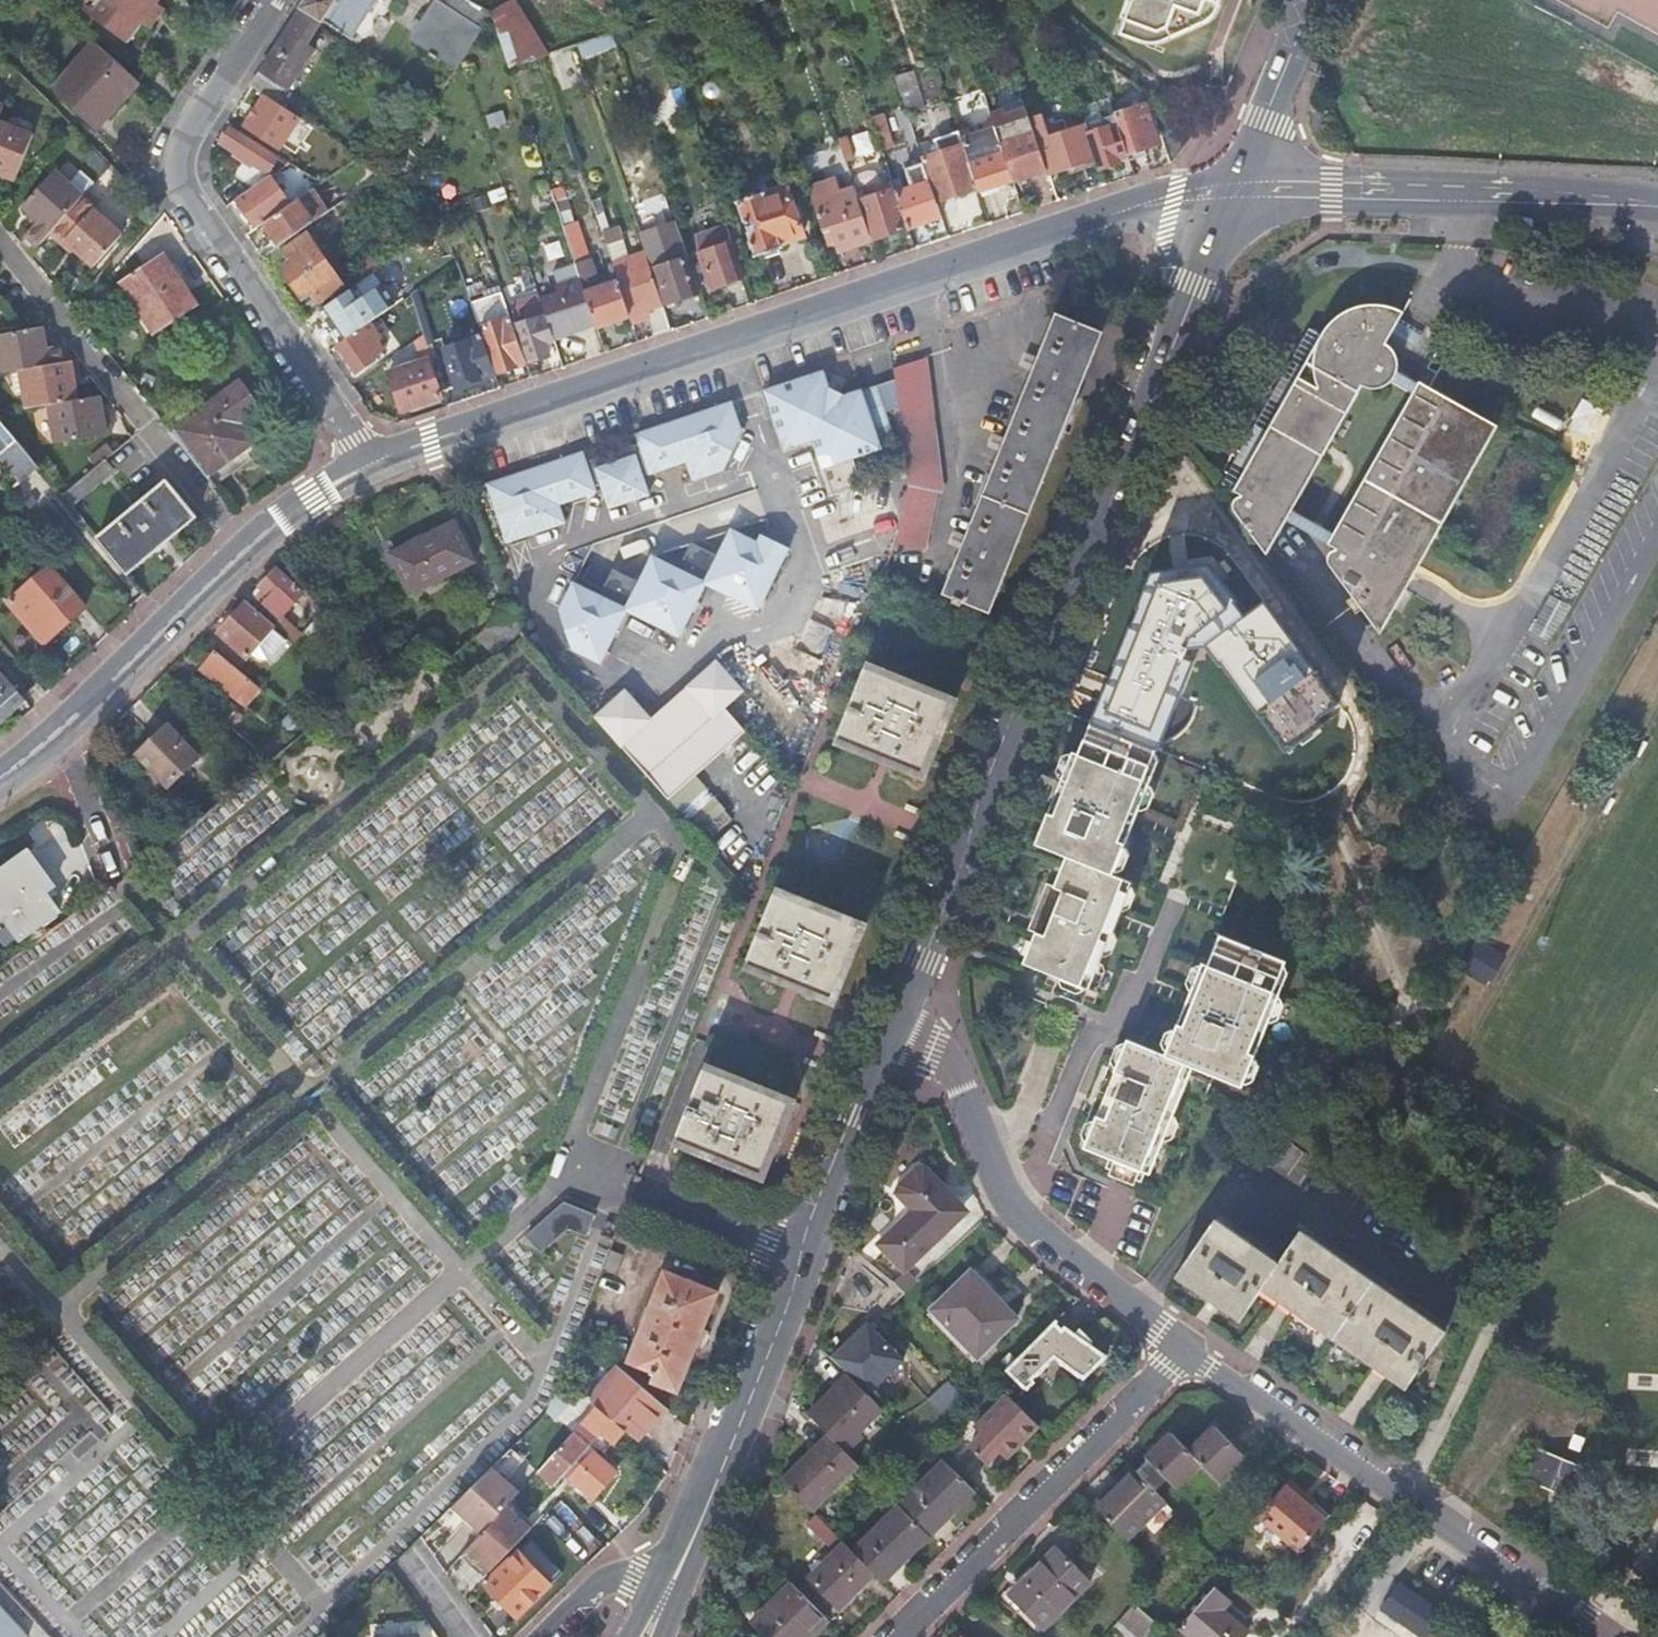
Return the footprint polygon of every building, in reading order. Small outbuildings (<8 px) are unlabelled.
[(159,0),(81,0),(76,6),(127,43),(141,24),(149,30),(157,19),(165,9),(157,3),(159,0)] [(252,86),(266,95),(279,104),(314,52),(306,46),(321,22),(351,41),(379,0),(307,0),(252,86)] [(508,67),(542,53),(520,0),(505,0),(485,8),(508,67)] [(1219,5),(1221,0),(1134,0),(1132,5),(1121,36),(1139,42),(1141,43),(1142,43),(1142,44),(1148,45),(1154,45),(1155,45),(1158,45),(1158,44),(1160,44),(1162,44),(1165,42),(1167,42),(1167,41),(1169,41),(1169,40),(1171,39),(1181,34),(1204,25),(1205,23),(1206,23),(1209,22),(1210,20),(1211,20),(1212,19),(1214,16),(1216,13),(1217,11),(1219,5)] [(457,71),(482,32),(436,3),(411,42),(457,71)] [(603,50),(600,39),(578,46),(582,58),(603,50)] [(115,104),(137,80),(94,42),(53,89),(94,129),(115,104)] [(912,72),(895,77),(907,114),(924,108),(912,72)] [(280,150),(301,118),(279,104),(266,95),(255,111),(244,127),(280,150)] [(1007,118),(993,122),(1013,182),(1030,177),(1047,171),(1031,121),(1023,100),(1004,107),(1007,118)] [(1144,106),(1115,116),(1129,155),(1143,150),(1157,145),(1144,106)] [(1129,155),(1115,116),(1113,110),(1082,120),(1084,128),(1086,127),(1099,166),(1101,170),(1111,167),(1121,163),(1120,158),(1129,155)] [(882,116),(872,119),(883,152),(893,148),(882,116)] [(1099,166),(1086,127),(1084,128),(1050,138),(1042,117),(1031,121),(1047,171),(1049,176),(1069,169),(1071,175),(1085,170),(1099,166)] [(996,188),(1013,182),(993,122),(993,121),(959,132),(978,188),(980,195),(989,192),(997,190),(996,188)] [(14,182),(33,137),(0,124),(0,176),(11,181),(14,182)] [(1174,124),(1162,139),(1170,162),(1192,138),(1174,124)] [(278,158),(230,127),(221,142),(245,158),(269,173),(278,158)] [(978,188),(959,132),(939,139),(957,195),(968,192),(978,188)] [(853,137),(838,142),(850,175),(865,170),(853,137)] [(957,195),(939,139),(936,140),(940,154),(922,160),(923,163),(936,202),(947,198),(957,195)] [(98,156),(92,163),(101,172),(108,165),(98,156)] [(936,202),(923,163),(906,169),(912,189),(897,195),(909,228),(925,223),(941,217),(936,202)] [(32,226),(23,236),(36,248),(49,234),(82,198),(69,185),(55,172),(22,207),(27,212),(31,216),(37,221),(32,226)] [(80,173),(69,185),(82,198),(87,193),(94,185),(80,173)] [(230,188),(238,199),(261,184),(253,173),(230,188)] [(11,181),(0,176),(0,181),(10,185),(11,181)] [(238,199),(237,200),(247,214),(257,228),(265,223),(291,204),(272,176),(261,184),(238,199)] [(273,234),(281,245),(304,228),(329,211),(314,188),(291,204),(265,223),(273,234)] [(563,188),(552,192),(555,203),(567,199),(563,188)] [(854,188),(813,202),(828,246),(836,243),(838,251),(855,246),(872,241),(859,202),(854,188)] [(804,236),(788,190),(764,198),(762,195),(740,202),(758,257),(770,253),(781,249),(780,245),(804,236)] [(909,228),(897,195),(896,190),(859,202),(872,241),(890,234),(909,228)] [(82,198),(49,234),(68,252),(71,249),(76,255),(85,262),(92,269),(122,237),(94,211),(100,205),(87,193),(82,198)] [(567,199),(555,203),(560,216),(571,212),(567,199)] [(435,204),(427,209),(439,227),(445,223),(440,207),(435,204)] [(427,209),(419,215),(432,232),(439,227),(427,209)] [(571,212),(560,216),(576,264),(581,279),(582,281),(596,324),(597,328),(614,322),(631,316),(620,283),(602,288),(579,224),(576,225),(571,212)] [(27,221),(32,226),(37,221),(31,216),(27,221)] [(607,258),(624,255),(619,224),(601,227),(607,258)] [(700,255),(711,290),(728,284),(746,278),(727,226),(698,236),(700,255)] [(291,284),(326,259),(308,234),(304,228),(281,245),(263,258),(270,268),(288,255),(291,260),(280,268),(285,276),(291,284)] [(71,249),(68,252),(74,257),(76,255),(71,249)] [(653,271),(647,253),(613,263),(620,283),(631,316),(634,323),(649,318),(655,337),(664,334),(673,331),(664,305),(653,271)] [(155,335),(197,307),(179,281),(162,254),(120,283),(155,335)] [(320,311),(325,308),(349,291),(344,284),(326,259),(291,284),(302,300),(313,292),(316,297),(298,309),(303,315),(307,321),(320,311)] [(653,271),(664,305),(682,299),(699,293),(688,259),(653,271)] [(553,272),(558,287),(581,279),(576,264),(553,272)] [(391,279),(382,285),(396,305),(405,299),(391,279)] [(541,301),(542,302),(546,315),(554,338),(575,331),(596,324),(582,281),(581,279),(558,287),(560,294),(541,300),(541,301)] [(364,297),(356,286),(349,291),(325,308),(320,311),(331,327),(342,343),(371,323),(378,317),(396,305),(382,285),(364,297)] [(416,291),(411,294),(424,335),(425,336),(428,344),(433,342),(416,291)] [(502,293),(472,303),(480,328),(485,326),(500,371),(513,367),(526,363),(502,293)] [(512,304),(519,324),(546,315),(542,302),(541,301),(541,300),(539,295),(512,304)] [(1389,385),(1392,382),(1392,381),(1393,381),(1393,380),(1394,379),(1395,378),(1395,376),(1396,376),(1396,375),(1397,374),(1397,373),(1398,371),(1398,365),(1397,358),(1394,351),(1389,347),(1386,345),(1392,334),(1398,323),(1404,313),(1403,313),(1396,310),(1391,308),(1389,308),(1388,307),(1382,306),(1381,306),(1368,306),(1364,306),(1364,307),(1361,307),(1360,307),(1355,309),(1348,311),(1346,312),(1345,313),(1341,315),(1340,316),(1336,319),(1332,323),(1331,323),(1331,324),(1326,330),(1322,336),(1310,330),(1222,486),(1242,497),(1236,500),(1233,504),(1232,511),(1233,513),(1266,558),(1286,522),(1336,550),(1329,555),(1328,559),(1328,563),(1328,565),(1380,635),(1498,427),(1419,383),(1418,384),(1413,394),(1334,535),(1292,512),(1362,387),(1366,389),(1368,389),(1371,390),(1376,390),(1377,390),(1379,390),(1387,387),(1389,385)] [(555,341),(554,338),(546,315),(519,324),(530,361),(540,358),(550,355),(546,344),(555,341)] [(951,568),(942,591),(957,597),(955,603),(962,605),(964,601),(991,611),(1103,334),(1060,316),(1038,368),(1006,448),(966,545),(956,571),(951,568)] [(371,323),(342,343),(329,352),(340,369),(348,362),(353,368),(357,373),(376,360),(374,357),(384,349),(378,341),(382,338),(371,323)] [(1421,337),(1398,323),(1392,334),(1415,347),(1421,337)] [(19,370),(67,362),(64,345),(51,348),(45,349),(44,341),(43,335),(41,328),(0,335),(0,371),(0,373),(19,370)] [(425,336),(424,335),(402,350),(408,368),(389,374),(401,410),(421,404),(441,397),(429,360),(433,359),(428,344),(425,336)] [(433,342),(428,344),(433,359),(443,391),(469,382),(495,374),(483,337),(445,349),(442,339),(433,342)] [(911,487),(903,545),(930,551),(939,494),(942,494),(944,488),(929,359),(897,369),(911,487)] [(67,362),(19,370),(26,409),(48,405),(76,399),(74,386),(72,379),(77,378),(75,370),(74,361),(67,362)] [(1413,394),(1418,384),(1397,373),(1397,374),(1396,375),(1396,376),(1395,376),(1395,378),(1394,379),(1393,380),(1393,381),(1392,381),(1392,382),(1413,394)] [(824,389),(819,374),(762,393),(782,452),(810,442),(829,497),(849,490),(846,481),(856,478),(849,459),(891,445),(872,387),(843,397),(839,405),(822,398),(821,397),(824,389)] [(835,393),(824,389),(821,397),(822,398),(839,405),(843,397),(835,393)] [(76,399),(48,405),(55,443),(111,433),(108,423),(107,416),(103,417),(102,409),(99,395),(76,399)] [(217,397),(171,432),(215,486),(233,472),(252,457),(244,448),(252,441),(217,397)] [(581,455),(485,486),(492,509),(504,545),(562,525),(557,506),(600,491),(607,510),(646,497),(640,478),(684,463),(690,482),(719,473),(738,432),(728,405),(634,437),(637,445),(618,452),(621,462),(605,467),(602,457),(583,464),(581,455)] [(15,478),(34,462),(0,420),(0,459),(15,478)] [(60,493),(72,507),(113,473),(102,459),(60,493)] [(34,462),(15,478),(21,484),(40,469),(34,462)] [(163,547),(198,519),(167,482),(98,538),(129,575),(163,547)] [(473,562),(454,523),(389,554),(408,593),(473,562)] [(554,608),(568,649),(595,662),(622,610),(674,637),(701,584),(753,612),(785,550),(758,535),(753,543),(728,530),(714,556),(688,543),(674,569),(649,555),(635,582),(608,568),(595,595),(569,581),(554,608)] [(64,625),(85,608),(50,567),(9,602),(44,643),(64,625)] [(276,570),(260,587),(265,592),(258,600),(280,619),(302,594),(276,570)] [(1531,631),(1548,640),(1567,606),(1550,596),(1531,631)] [(274,629),(277,627),(247,602),(220,634),(250,658),(252,656),(274,629)] [(320,642),(342,617),(327,606),(306,630),(320,642)] [(1157,751),(1177,759),(1218,657),(1200,634),(1169,622),(1164,624),(1160,634),(1133,623),(1125,644),(1120,656),(1107,650),(1093,689),(1106,693),(1092,726),(1157,751)] [(274,629),(252,656),(258,660),(263,663),(271,662),(277,656),(289,642),(274,629)] [(633,683),(602,710),(675,792),(753,722),(732,699),(750,682),(724,652),(658,711),(633,683)] [(217,653),(203,670),(247,706),(261,690),(217,653)] [(868,665),(838,741),(879,757),(925,776),(956,700),(868,665)] [(0,671),(0,723),(16,709),(15,708),(24,699),(0,671)] [(218,717),(227,724),(238,712),(229,704),(218,717)] [(1157,751),(1092,726),(1080,756),(1074,753),(1073,756),(1064,780),(1062,784),(1056,799),(1050,814),(1037,846),(1067,858),(1055,888),(1047,885),(1037,909),(1033,920),(1028,931),(1037,935),(1024,965),(1049,975),(1089,991),(1090,989),(1100,965),(1103,957),(1113,933),(1116,925),(1119,915),(1121,911),(1130,887),(1132,884),(1114,876),(1115,873),(1125,848),(1134,825),(1138,815),(1140,811),(1149,786),(1151,784),(1145,781),(1155,755),(1157,751)] [(168,727),(138,756),(168,788),(198,759),(168,727)] [(1064,780),(1073,756),(1069,754),(1064,757),(1057,772),(1059,779),(1064,780)] [(1157,755),(1155,755),(1145,781),(1151,784),(1159,761),(1157,755)] [(688,819),(713,799),(694,776),(670,796),(688,819)] [(1153,787),(1149,786),(1140,811),(1143,812),(1150,809),(1156,793),(1153,787)] [(1128,850),(1125,848),(1115,873),(1118,873),(1125,871),(1131,856),(1128,850)] [(7,921),(48,893),(54,890),(30,856),(0,876),(0,911),(7,921)] [(1134,889),(1130,887),(1121,911),(1124,913),(1131,910),(1137,895),(1134,889)] [(777,891),(747,966),(790,983),(834,1001),(864,926),(777,891)] [(46,921),(60,911),(48,893),(7,921),(21,939),(40,925),(41,927),(47,923),(46,921)] [(1116,934),(1113,933),(1103,957),(1106,959),(1112,956),(1119,941),(1116,934)] [(1201,969),(1191,993),(1190,996),(1184,1010),(1177,1027),(1164,1058),(1126,1043),(1125,1046),(1115,1070),(1114,1073),(1105,1070),(1097,1089),(1090,1105),(1086,1116),(1094,1119),(1082,1149),(1106,1159),(1142,1174),(1147,1176),(1161,1142),(1170,1118),(1191,1069),(1240,1090),(1242,1085),(1252,1061),(1262,1038),(1266,1028),(1267,1024),(1277,1000),(1278,998),(1273,995),(1284,970),(1285,966),(1220,939),(1207,969),(1202,967),(1201,969)] [(1490,986),(1507,957),(1478,940),(1463,972),(1490,986)] [(1100,965),(1090,989),(1093,990),(1099,988),(1106,973),(1102,966),(1100,965)] [(1188,992),(1191,993),(1201,969),(1198,968),(1192,970),(1185,985),(1188,992)] [(1285,971),(1284,970),(1273,995),(1278,998),(1287,977),(1285,971)] [(1089,991),(1049,975),(1044,985),(1095,1005),(1099,994),(1089,991)] [(1280,1001),(1277,1000),(1267,1024),(1271,1026),(1277,1023),(1283,1008),(1280,1001)] [(1115,1070),(1125,1046),(1122,1044),(1115,1047),(1109,1062),(1112,1069),(1115,1070)] [(167,1082),(170,1077),(177,1081),(186,1067),(162,1053),(151,1072),(167,1082)] [(1255,1063),(1252,1061),(1242,1085),(1245,1087),(1252,1084),(1258,1069),(1255,1063)] [(707,1067),(676,1142),(716,1158),(763,1176),(793,1102),(707,1067)] [(1174,1119),(1170,1118),(1161,1142),(1164,1144),(1170,1141),(1176,1126),(1174,1119)] [(1273,1131),(1262,1147),(1280,1160),(1291,1144),(1273,1131)] [(1142,1174),(1106,1159),(1102,1169),(1137,1183),(1142,1174)] [(876,1245),(902,1274),(958,1219),(945,1205),(952,1199),(922,1168),(914,1170),(897,1186),(894,1193),(911,1211),(902,1220),(876,1245)] [(571,1225),(578,1233),(590,1222),(566,1196),(522,1236),(538,1254),(571,1225)] [(1215,1219),(1175,1277),(1211,1302),(1238,1321),(1260,1289),(1284,1306),(1378,1372),(1403,1389),(1415,1371),(1419,1373),(1423,1367),(1419,1365),(1443,1331),(1299,1230),(1277,1262),(1215,1219)] [(622,1256),(611,1251),(604,1269),(609,1271),(622,1256)] [(622,1256),(609,1271),(617,1274),(624,1256),(622,1256)] [(665,1273),(630,1361),(652,1370),(651,1374),(655,1376),(654,1381),(677,1390),(695,1344),(716,1293),(665,1273)] [(889,1286),(893,1289),(903,1281),(910,1289),(913,1286),(902,1274),(889,1286)] [(970,1274),(930,1311),(977,1359),(1016,1321),(982,1286),(970,1274)] [(903,1281),(893,1289),(902,1297),(910,1289),(903,1281)] [(1057,1323),(1056,1321),(1037,1341),(1006,1371),(1025,1390),(1026,1389),(1029,1391),(1036,1383),(1034,1381),(1055,1359),(1085,1381),(1106,1358),(1104,1356),(1105,1355),(1078,1338),(1077,1339),(1073,1336),(1070,1339),(1063,1332),(1056,1325),(1057,1323)] [(867,1326),(830,1360),(833,1363),(848,1378),(866,1398),(903,1363),(867,1326)] [(665,1407),(619,1366),(589,1399),(596,1405),(623,1429),(636,1440),(651,1423),(665,1407)] [(848,1378),(808,1416),(828,1437),(830,1439),(845,1453),(861,1438),(857,1434),(879,1412),(874,1406),(870,1402),(848,1378)] [(927,1403),(951,1427),(970,1408),(947,1384),(927,1403)] [(1038,1426),(1021,1409),(1008,1396),(975,1429),(982,1435),(969,1448),(987,1465),(999,1453),(1006,1460),(1038,1426)] [(623,1429),(596,1405),(587,1415),(600,1426),(601,1426),(615,1438),(623,1429)] [(600,1426),(587,1415),(582,1421),(583,1422),(595,1433),(600,1426)] [(782,1484),(810,1512),(857,1466),(845,1453),(830,1439),(828,1437),(808,1416),(806,1418),(827,1437),(782,1484)] [(595,1433),(583,1422),(539,1470),(554,1484),(569,1466),(575,1460),(597,1435),(595,1433)] [(1170,1434),(1145,1460),(1173,1488),(1199,1464),(1217,1482),(1242,1457),(1227,1442),(1213,1429),(1188,1452),(1170,1434)] [(1589,1470),(1536,1448),(1521,1482),(1541,1490),(1573,1503),(1589,1470)] [(511,1451),(491,1469),(504,1481),(523,1462),(511,1451)] [(578,1464),(575,1460),(569,1466),(573,1470),(578,1464)] [(1146,1461),(1134,1472),(1141,1478),(1154,1491),(1165,1480),(1146,1461)] [(899,1508),(927,1537),(974,1491),(953,1471),(944,1463),(899,1508)] [(504,1481),(491,1469),(452,1508),(482,1534),(505,1507),(509,1503),(518,1493),(504,1481)] [(1133,1470),(1094,1508),(1103,1518),(1125,1540),(1164,1502),(1154,1491),(1141,1478),(1133,1470)] [(1257,1518),(1298,1554),(1325,1522),(1311,1510),(1301,1501),(1305,1497),(1288,1482),(1257,1518)] [(1310,1501),(1305,1497),(1301,1501),(1311,1510),(1315,1506),(1310,1501)] [(505,1507),(530,1529),(534,1525),(509,1503),(505,1507)] [(482,1534),(461,1557),(483,1578),(530,1529),(505,1507),(482,1534)] [(873,1574),(881,1582),(927,1537),(899,1508),(853,1554),(873,1574)] [(838,1608),(873,1574),(853,1554),(831,1533),(815,1517),(807,1526),(834,1553),(808,1578),(838,1608)] [(1058,1548),(1009,1596),(1042,1630),(1092,1583),(1058,1548)] [(519,1552),(485,1585),(516,1617),(550,1585),(519,1552)] [(1420,1636),(1427,1636),(1443,1615),(1399,1584),(1392,1594),(1381,1610),(1420,1636)] [(791,1585),(750,1625),(761,1636),(812,1636),(828,1622),(791,1585)] [(1222,1611),(1229,1603),(1214,1589),(1178,1632),(1181,1634),(1183,1632),(1188,1636),(1245,1636),(1247,1634),(1232,1621),(1222,1611)] [(1119,1620),(1138,1636),(1155,1636),(1156,1636),(1128,1610),(1119,1620)] [(25,1635),(24,1633),(21,1635),(0,1612),(0,1636),(23,1636),(25,1635)] [(944,1628),(953,1636),(962,1636),(948,1624),(944,1628)]
